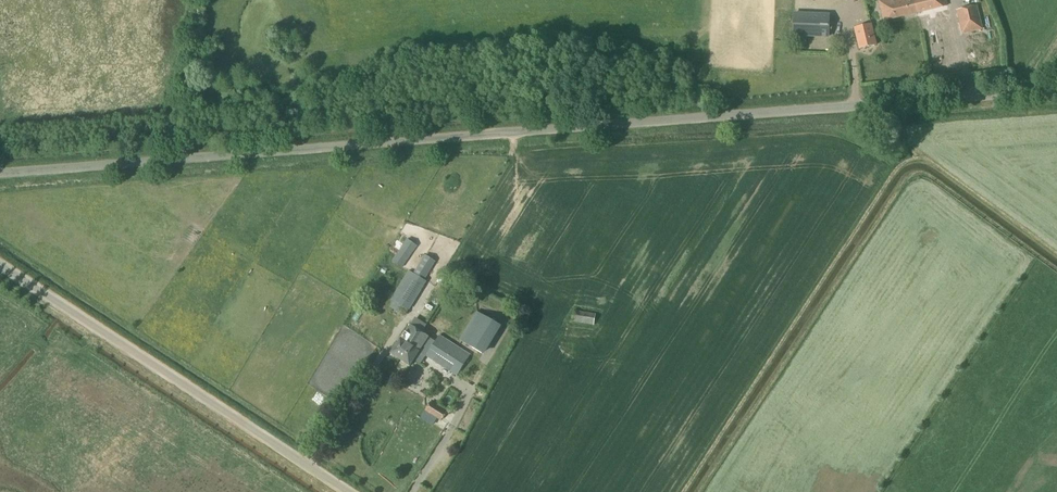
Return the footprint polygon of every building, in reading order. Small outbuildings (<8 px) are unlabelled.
[(921,0),(882,0),(879,0),(884,20),(923,11),(921,0)] [(923,11),(946,5),(945,0),(921,0),(923,11)] [(961,34),(983,29),(977,6),(956,11),(961,34)] [(839,43),(840,31),(835,31),(836,15),(798,13),(797,37),(834,39),(834,42),(839,43)] [(877,45),(872,24),(854,28),(859,49),(877,45)] [(223,106),(236,104),(234,89),(221,92),(223,106)] [(455,180),(453,192),(461,194),(463,182),(455,180)] [(402,268),(417,246),(413,244),(408,241),(407,240),(392,261),(402,268)] [(437,263),(433,268),(428,275),(437,283),(447,272),(437,263)] [(409,311),(426,282),(408,271),(390,300),(409,311)] [(484,355),(501,326),(467,306),(450,335),(484,355)] [(593,326),(595,315),(574,311),(572,322),(593,326)] [(425,358),(426,357),(457,376),(470,355),(439,336),(435,342),(429,338),(429,337),(411,325),(392,354),(410,366),(418,353),(425,358)] [(441,421),(447,412),(431,402),(425,412),(441,421)]
